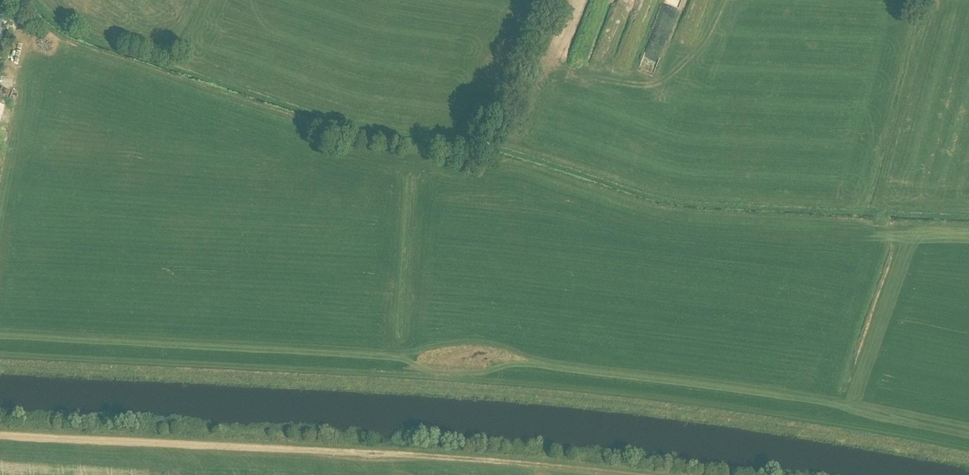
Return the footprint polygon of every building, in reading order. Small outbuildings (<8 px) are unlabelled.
[(602,39),(600,51),(606,52),(607,47),(611,48),(613,41),(602,39)]
